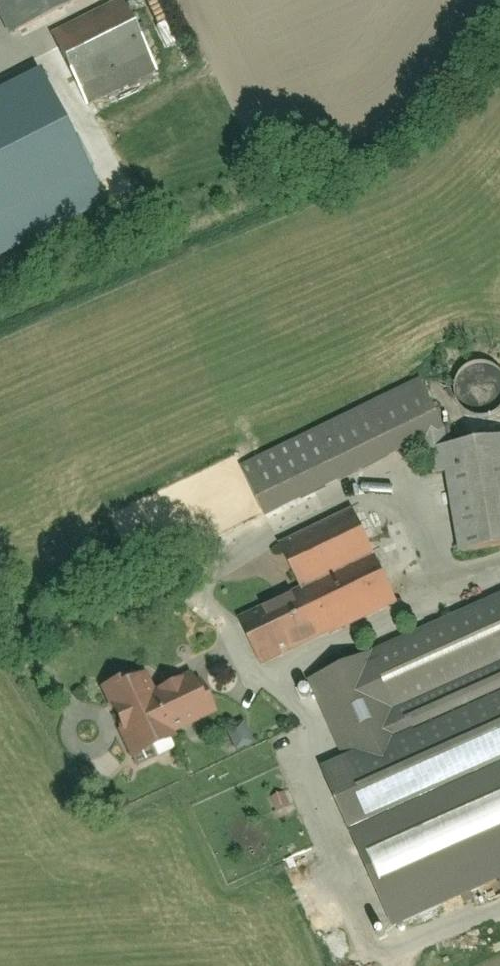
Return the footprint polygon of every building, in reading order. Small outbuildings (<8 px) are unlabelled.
[(15,37),(89,0),(0,0),(0,7),(15,37)] [(55,38),(81,88),(13,123),(27,150),(162,80),(122,4),(55,38)] [(14,127),(0,99),(0,134),(14,127)] [(456,403),(464,416),(482,425),(499,421),(499,363),(483,360),(466,367),(455,383),(456,403)] [(422,381),(243,472),(267,518),(446,428),(422,381)] [(463,553),(499,546),(499,437),(443,448),(463,553)] [(363,511),(282,549),(299,585),(233,615),(259,670),(405,602),(363,511)] [(377,825),(499,770),(499,599),(313,683),(377,825)] [(202,667),(160,684),(153,666),(100,688),(134,768),(186,747),(180,732),(222,715),(202,667)]
